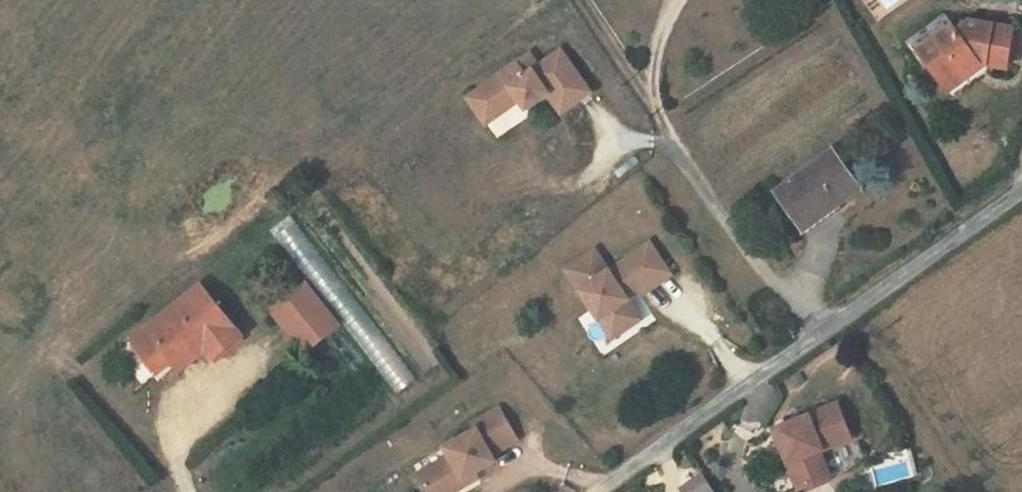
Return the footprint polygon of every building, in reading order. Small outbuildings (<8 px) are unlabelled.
[(1006,68),(1013,28),(970,20),(957,30),(954,25),(919,50),(941,80),(957,67),(964,75),(979,63),(988,64),(1006,68)] [(515,59),(478,85),(487,99),(496,111),(518,96),(524,105),(540,94),(537,90),(543,86),(554,101),(567,91),(574,100),(589,89),(559,46),(537,62),(524,71),(515,59)] [(528,50),(515,59),(524,71),(537,62),(528,50)] [(957,67),(941,80),(950,93),(988,64),(979,63),(964,75),(957,67)] [(478,85),(466,94),(475,107),(487,99),(478,85)] [(567,91),(554,101),(560,109),(574,100),(567,91)] [(487,99),(475,107),(484,120),(496,111),(487,99)] [(805,230),(862,189),(834,150),(777,191),(805,230)] [(593,246),(564,266),(606,328),(627,313),(619,301),(626,296),(667,268),(648,239),(607,267),(593,246)] [(305,283),(273,310),(306,350),(338,323),(305,283)] [(242,335),(202,285),(134,341),(158,371),(171,361),(198,340),(207,351),(213,358),(242,335)] [(627,313),(606,328),(611,335),(640,315),(626,296),(619,301),(627,313)] [(398,394),(415,382),(381,336),(364,348),(398,394)] [(181,372),(207,351),(198,340),(171,361),(181,372)] [(779,426),(803,485),(853,464),(842,439),(855,434),(841,400),(779,426)] [(468,420),(472,426),(441,445),(446,453),(415,472),(427,491),(440,484),(445,491),(446,491),(465,481),(462,476),(472,469),(492,458),(488,451),(514,436),(495,404),(468,420)] [(915,457),(878,465),(882,485),(919,477),(915,457)] [(472,469),(462,476),(465,481),(475,475),(472,469)] [(711,475),(689,488),(692,491),(721,491),(711,475)]
